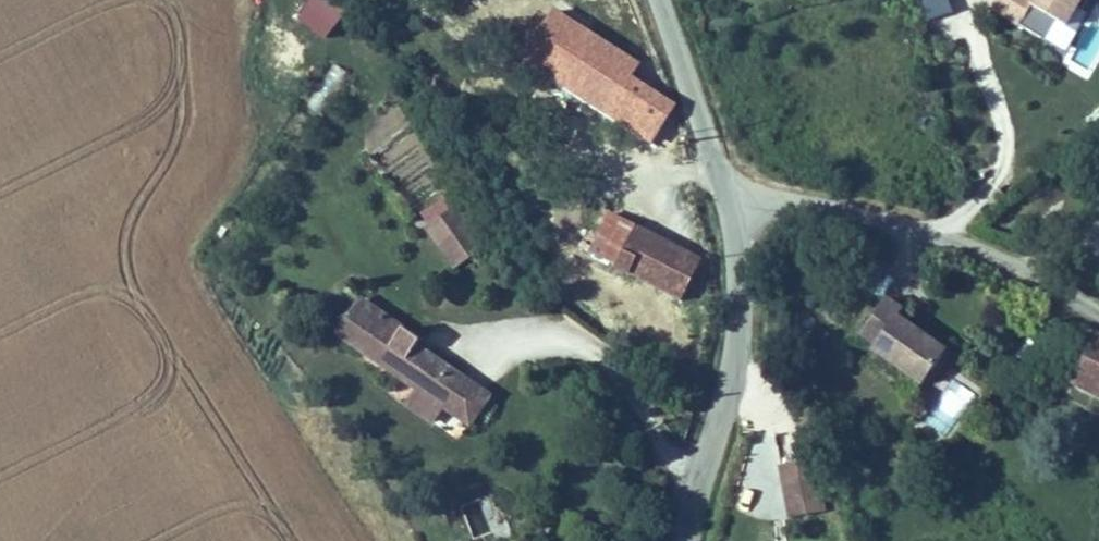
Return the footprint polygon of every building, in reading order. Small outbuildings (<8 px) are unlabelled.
[(297,27),(328,42),(344,9),(325,0),(310,0),(297,27)] [(924,21),(952,12),(948,0),(917,0),(924,21)] [(1068,35),(1087,0),(997,0),(990,13),(1044,43),(1053,26),(1068,35)] [(677,108),(632,80),(641,65),(554,11),(521,63),(654,146),(677,108)] [(1050,28),(1045,46),(1064,52),(1070,34),(1050,28)] [(328,110),(341,70),(322,64),(309,104),(328,110)] [(458,212),(429,233),(457,271),(485,250),(458,212)] [(605,216),(585,259),(612,272),(633,228),(605,216)] [(673,247),(633,228),(612,272),(652,290),(673,247)] [(652,290),(680,303),(700,260),(673,247),(652,290)] [(445,411),(464,382),(415,350),(418,344),(359,306),(337,340),(418,393),(445,411)] [(925,390),(948,357),(899,324),(904,317),(889,306),(864,342),(878,352),(875,357),(925,390)] [(1071,386),(1098,401),(1098,333),(1071,386)] [(472,428),(491,399),(464,382),(445,411),(472,428)] [(435,426),(445,411),(418,393),(408,409),(435,426)] [(816,476),(813,457),(780,464),(784,483),(816,476)] [(823,510),(816,476),(784,483),(791,517),(823,510)] [(470,536),(486,533),(479,501),(462,505),(470,536)]
